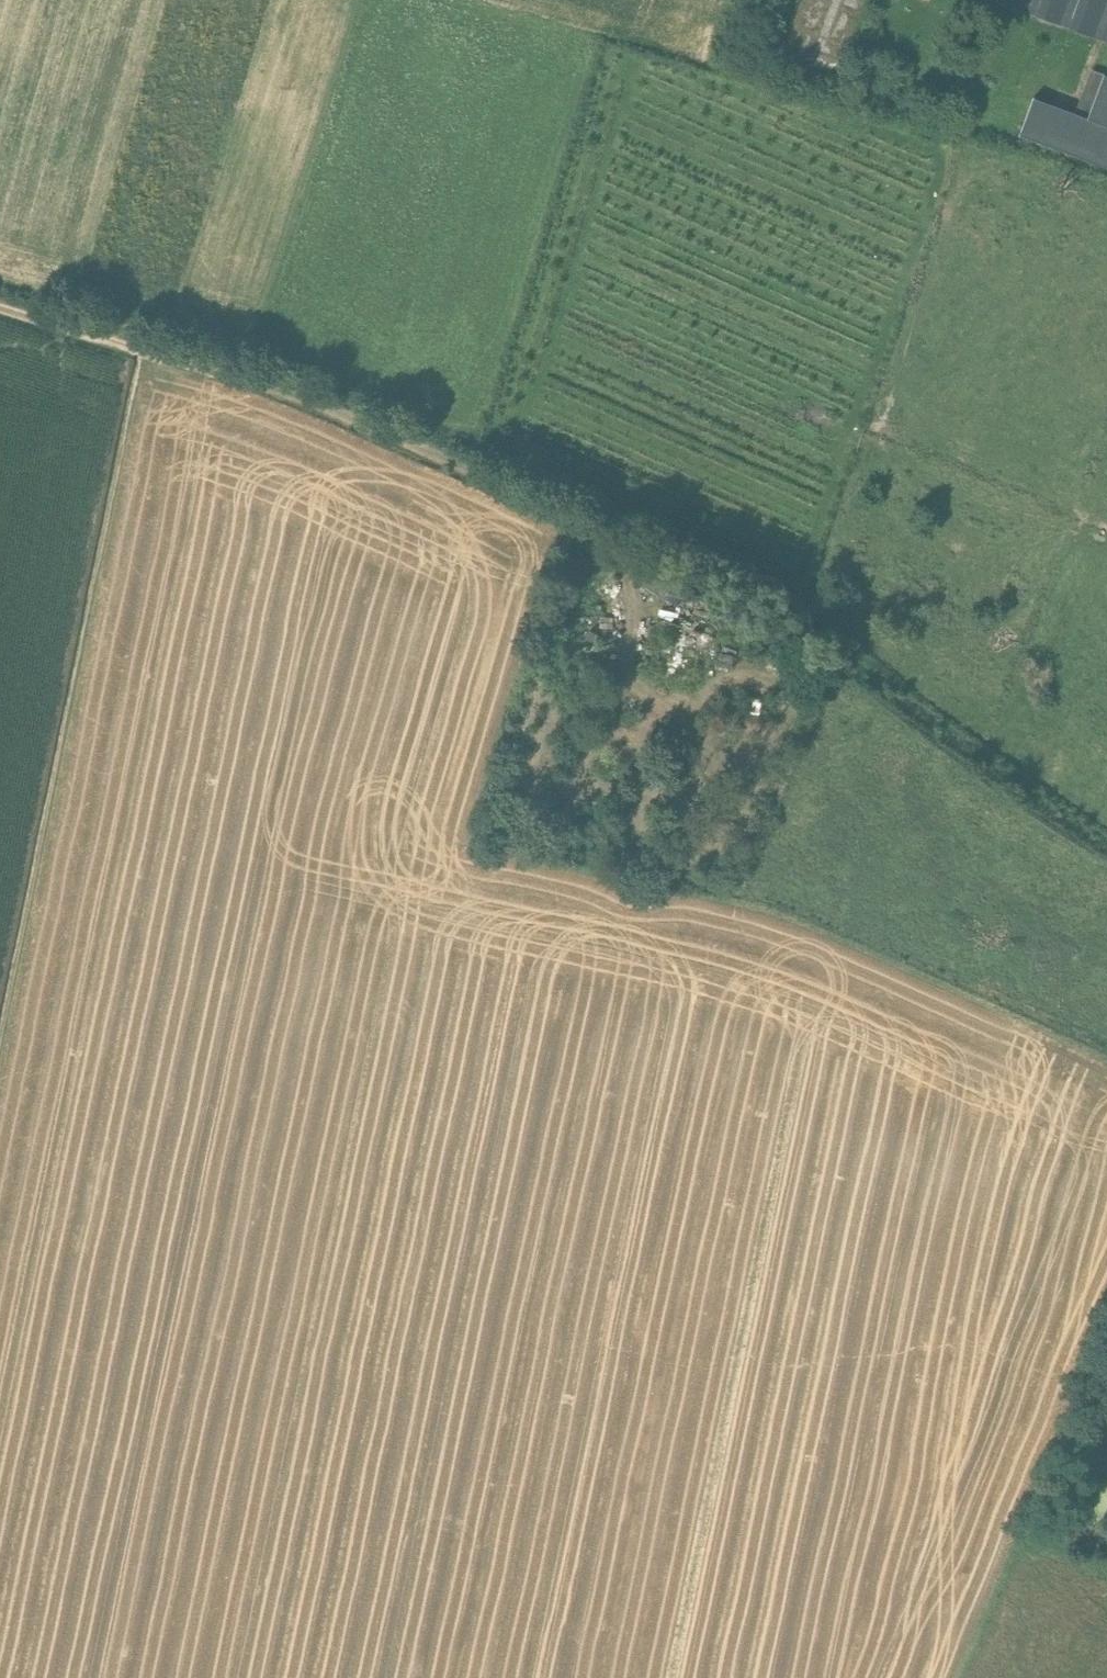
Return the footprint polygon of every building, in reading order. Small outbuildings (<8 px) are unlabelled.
[(788,25),(791,26),(785,41),(783,40),(773,67),(838,92),(848,64),(843,62),(844,61),(848,49),(849,47),(856,50),(875,0),(798,0),(788,25)] [(1106,34),(1106,0),(1017,0),(1106,34)] [(1104,75),(1103,77),(1088,118),(1034,98),(1019,137),(1020,137),(1020,136),(1039,143),(1106,169),(1106,76),(1104,75)]
